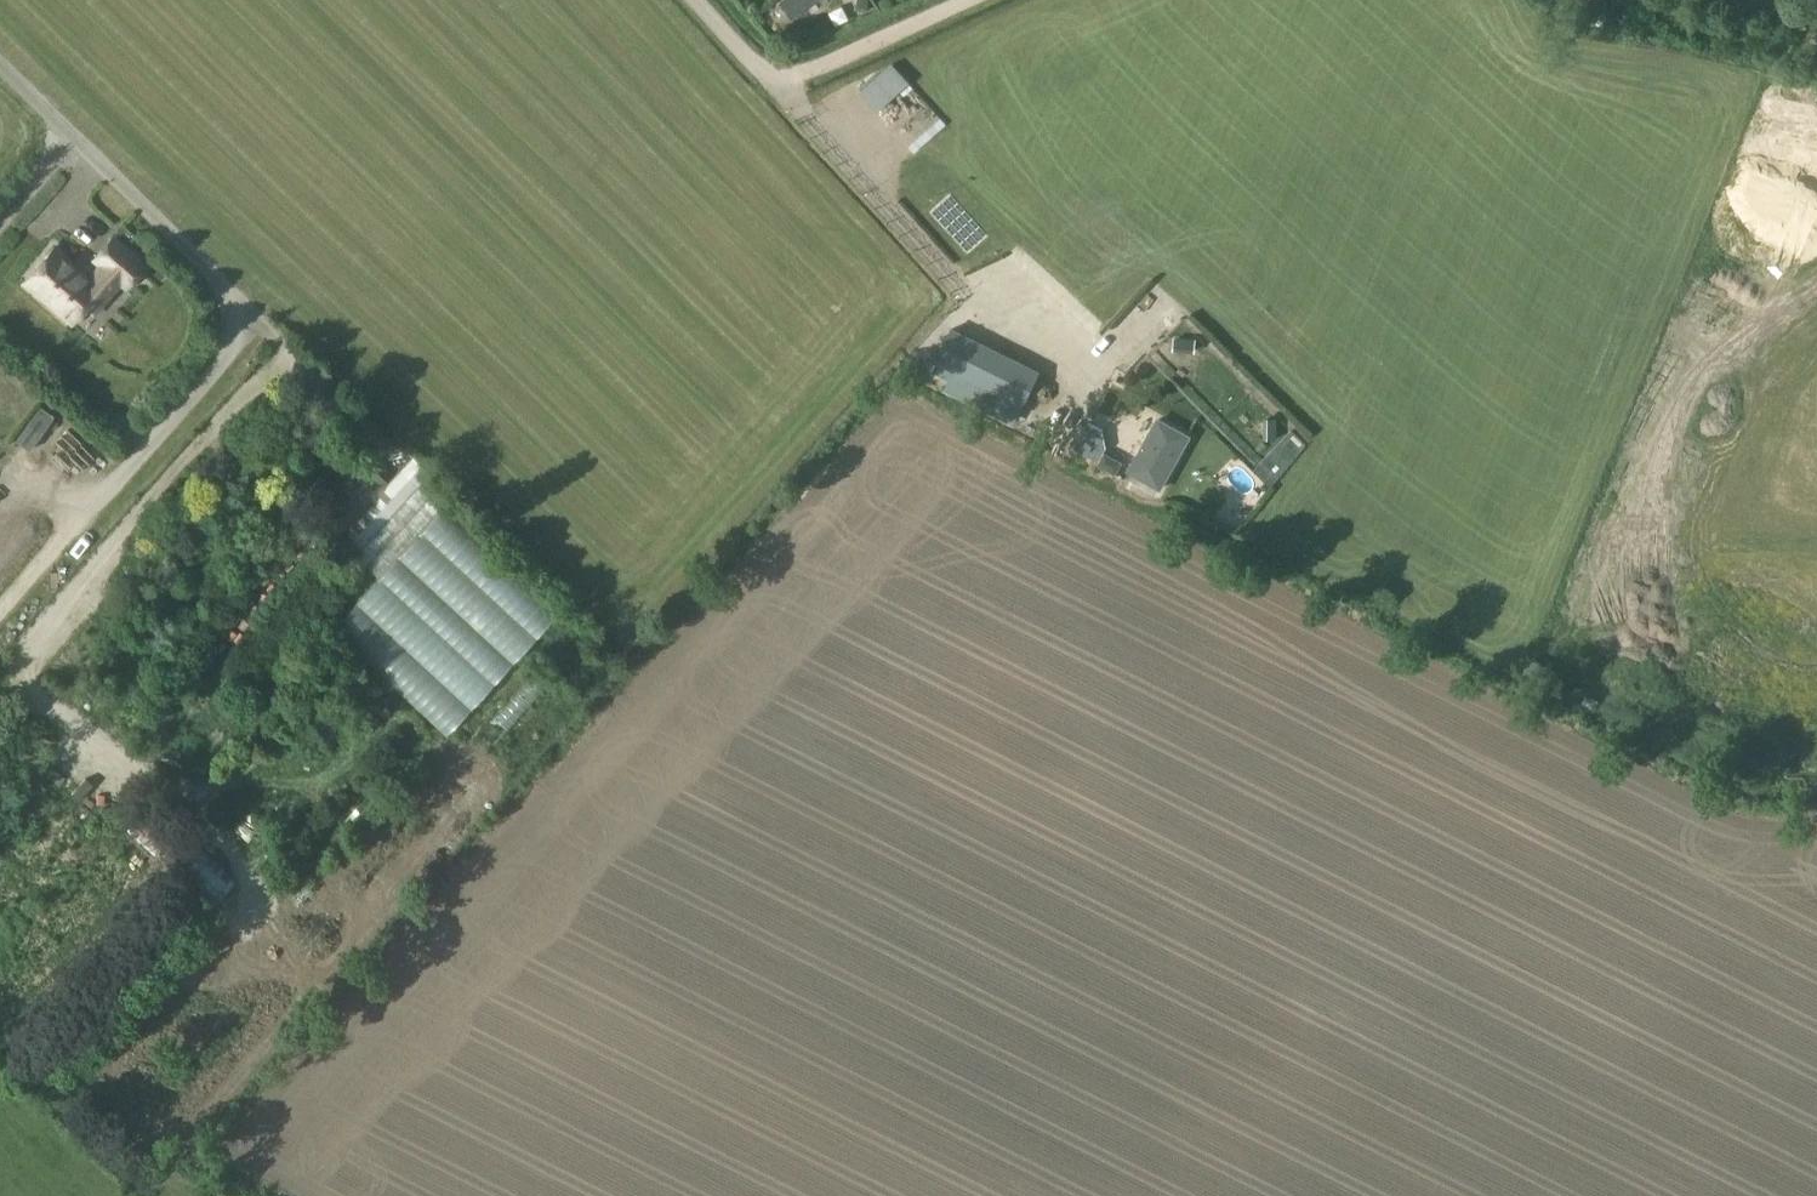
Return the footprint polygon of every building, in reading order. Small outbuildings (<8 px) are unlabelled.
[(811,0),(783,0),(794,14),(811,0)] [(1597,13),(1594,0),(1575,0),(1579,18),(1597,13)] [(841,25),(826,31),(832,45),(846,39),(841,25)] [(888,83),(849,113),(858,126),(897,95),(888,83)] [(116,276),(126,286),(144,266),(113,238),(95,259),(103,265),(89,281),(65,260),(65,256),(54,246),(47,254),(48,258),(28,281),(31,284),(31,287),(37,292),(40,292),(73,320),(98,291),(101,293),(116,276)] [(1041,372),(952,328),(935,361),(1024,406),(1041,372)] [(1188,432),(1158,416),(1132,468),(1162,484),(1188,432)] [(1263,439),(1277,439),(1277,418),(1264,418),(1263,439)] [(294,441),(297,465),(309,463),(306,439),(294,441)] [(337,540),(378,577),(441,507),(401,470),(389,482),(362,458),(311,518),(335,541),(337,540)] [(446,735),(557,614),(441,507),(331,631),(446,735)] [(487,756),(549,685),(534,672),(471,743),(487,756)] [(145,797),(121,825),(212,906),(236,880),(190,837),(145,797)]
